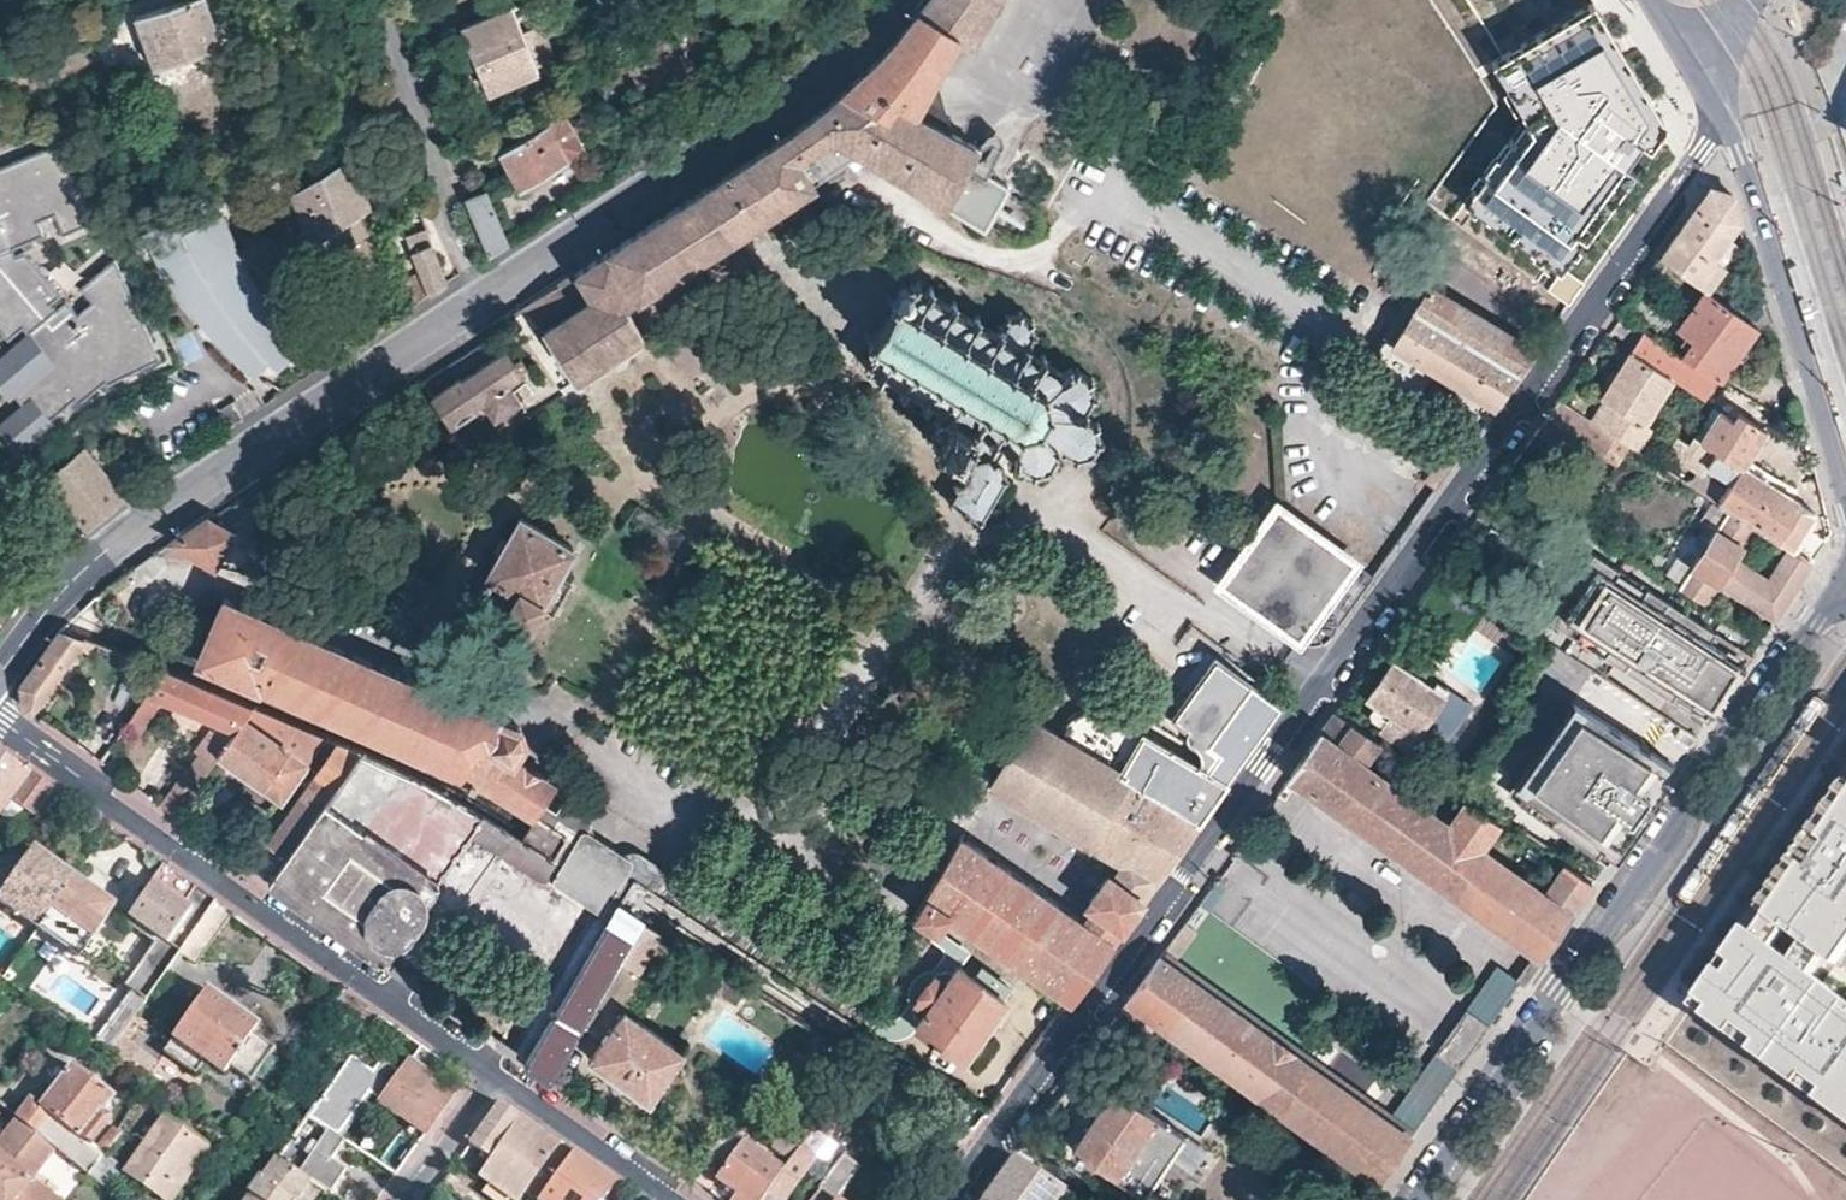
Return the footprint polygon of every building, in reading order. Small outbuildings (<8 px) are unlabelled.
[(155,67),(222,43),(207,0),(178,0),(136,15),(155,67)] [(904,99),(927,63),(949,26),(964,35),(986,0),(926,0),(888,45),(864,70),(839,93),(811,116),(781,138),(748,159),(720,177),(751,222),(760,216),(781,202),(814,180),(812,178),(797,156),(832,132),(859,149),(867,154),(871,148),(946,193),(943,199),(984,225),(988,219),(1007,187),(1018,169),(940,121),(904,99)] [(1594,0),(1491,58),(1523,115),(1462,199),(1562,270),(1565,266),(1632,172),(1623,161),(1639,137),(1648,143),(1663,122),(1594,0)] [(539,68),(510,3),(461,26),(489,91),(539,68)] [(940,121),(927,63),(904,99),(940,121)] [(591,113),(604,107),(598,93),(585,98),(591,113)] [(500,150),(520,189),(564,165),(584,153),(566,117),(546,127),(500,150)] [(812,178),(859,149),(832,132),(797,156),(812,178)] [(10,336),(24,324),(29,330),(0,354),(0,383),(11,397),(17,392),(23,400),(0,420),(0,427),(20,450),(56,420),(53,417),(76,396),(80,401),(106,381),(108,384),(160,357),(115,257),(81,286),(93,301),(79,313),(66,298),(56,306),(52,300),(62,292),(27,248),(18,252),(15,246),(46,232),(40,217),(56,210),(65,232),(98,217),(81,179),(75,182),(71,172),(77,169),(63,138),(0,165),(0,324),(10,336)] [(289,167),(280,149),(236,167),(245,188),(289,167)] [(312,242),(368,204),(368,200),(351,155),(294,192),(312,242)] [(751,222),(720,177),(713,182),(705,187),(736,232),(751,222)] [(1686,220),(1661,255),(1707,288),(1724,266),(1718,262),(1712,257),(1730,233),(1741,217),(1736,191),(1712,185),(1686,220)] [(736,232),(705,187),(526,303),(576,377),(643,333),(626,306),(736,232)] [(1036,207),(1007,187),(988,219),(1018,238),(1022,238),(1032,235),(1039,227),(1041,216),(1036,207)] [(485,189),(467,196),(489,252),(506,241),(485,189)] [(242,273),(234,251),(228,232),(222,210),(186,227),(179,213),(147,229),(166,268),(179,289),(193,309),(204,324),(225,348),(244,367),(254,375),(266,363),(275,372),(292,353),(283,342),(268,321),(255,300),(248,287),(242,273)] [(447,279),(427,226),(404,234),(419,272),(403,277),(413,302),(447,279)] [(1712,257),(1718,262),(1735,238),(1730,233),(1712,257)] [(1805,290),(1797,264),(1789,267),(1797,292),(1805,290)] [(1585,280),(1565,266),(1562,270),(1550,288),(1569,301),(1585,280)] [(1086,414),(1096,396),(1092,374),(1075,363),(1057,368),(1024,348),(1033,332),(1031,320),(1020,312),(1007,315),(997,331),(913,280),(875,340),(867,354),(954,408),(952,412),(942,411),(939,412),(937,415),(941,422),(943,425),(938,433),(945,438),(954,428),(958,432),(962,449),(976,457),(968,467),(958,468),(954,475),(954,477),(956,481),(959,483),(950,497),(980,517),(999,489),(994,469),(1006,453),(1035,471),(1050,469),(1063,449),(1077,457),(1091,452),(1099,438),(1095,420),(1086,414)] [(1436,487),(1535,348),(1417,281),(1375,349),(1370,361),(1370,367),(1372,373),(1375,378),(1385,387),(1449,423),(1460,430),(1426,478),(1436,487)] [(1693,338),(1682,354),(1713,372),(1721,377),(1758,326),(1751,320),(1707,288),(1678,326),(1693,338)] [(1815,324),(1806,295),(1798,297),(1807,327),(1815,324)] [(1682,354),(1639,327),(1627,346),(1668,372),(1701,392),(1713,372),(1682,354)] [(1826,356),(1818,330),(1809,332),(1817,359),(1826,356)] [(184,362),(201,354),(192,333),(175,341),(184,362)] [(1628,441),(1632,444),(1645,424),(1638,419),(1668,372),(1627,346),(1624,345),(1594,392),(1601,397),(1611,404),(1600,423),(1628,441)] [(519,399),(508,382),(527,369),(521,359),(513,364),(505,352),(462,381),(460,379),(432,397),(452,428),(488,405),(495,415),(519,399)] [(1559,396),(1537,427),(1593,464),(1600,452),(1614,462),(1628,441),(1600,423),(1588,416),(1559,396)] [(1588,416),(1600,423),(1611,404),(1601,397),(1588,416)] [(1767,430),(1740,412),(1735,420),(1721,410),(1701,439),(1715,449),(1707,462),(1730,476),(1716,498),(1729,506),(1755,523),(1783,542),(1796,550),(1814,522),(1811,507),(1745,463),(1767,430)] [(1699,472),(1715,449),(1701,439),(1694,435),(1679,425),(1663,449),(1699,472)] [(82,447),(41,481),(84,529),(124,496),(82,447)] [(1708,598),(1720,579),(1778,616),(1813,561),(1796,550),(1783,542),(1766,568),(1738,549),(1755,523),(1729,506),(1691,561),(1693,561),(1681,580),(1708,598)] [(1321,647),(1369,579),(1273,512),(1227,577),(1254,596),(1245,609),(1281,636),(1289,626),(1303,635),(1296,645),(1301,649),(1306,651),(1311,652),(1317,650),(1321,647)] [(508,587),(498,605),(528,624),(540,604),(553,612),(571,580),(559,571),(573,546),(521,514),(508,535),(501,531),(492,547),(499,552),(487,573),(508,587)] [(207,516),(169,540),(212,565),(232,534),(207,516)] [(1730,687),(1754,653),(1594,550),(1550,618),(1707,719),(1730,687)] [(476,591),(498,605),(508,587),(487,573),(476,591)] [(1218,590),(1245,609),(1254,596),(1227,577),(1218,590)] [(249,608),(223,597),(199,657),(223,668),(249,608)] [(0,600),(0,630),(7,620),(14,611),(0,600)] [(517,724),(412,679),(410,678),(409,678),(408,677),(249,608),(223,668),(328,714),(364,730),(359,737),(354,745),(309,815),(267,878),(324,919),(382,959),(473,831),(484,816),(540,852),(552,858),(567,831),(532,809),(542,793),(550,779),(513,754),(522,739),(517,724)] [(1760,614),(1750,629),(1764,637),(1774,622),(1760,614)] [(25,707),(31,712),(78,646),(88,653),(97,640),(60,625),(19,681),(25,707)] [(1281,636),(1296,645),(1303,635),(1289,626),(1281,636)] [(1163,868),(1281,703),(1215,655),(1171,716),(1169,720),(1169,725),(1171,729),(1174,732),(1196,746),(1198,746),(1204,743),(1219,752),(1207,769),(1197,763),(1100,711),(1092,708),(1083,708),(1075,711),(1068,716),(1056,733),(1029,718),(990,784),(1122,862),(1112,877),(1106,874),(1088,902),(1093,907),(1082,922),(985,854),(960,835),(915,911),(932,924),(935,919),(936,915),(944,908),(1063,993),(1000,1077),(1007,1083),(1078,984),(1163,868)] [(1443,691),(1391,657),(1366,695),(1373,700),(1367,710),(1380,719),(1380,723),(1409,742),(1443,691)] [(250,702),(164,667),(135,710),(144,715),(157,696),(213,720),(193,753),(161,803),(177,815),(216,754),(250,702)] [(320,731),(250,702),(216,754),(277,797),(320,731)] [(1675,764),(1582,707),(1516,798),(1606,862),(1642,811),(1675,764)] [(1497,817),(1467,798),(1454,816),(1365,760),(1379,740),(1333,711),(1288,775),(1542,954),(1594,879),(1567,862),(1554,880),(1484,837),(1497,817)] [(251,867),(267,878),(309,815),(354,745),(334,736),(251,867)] [(1198,746),(1197,763),(1207,769),(1219,752),(1204,743),(1198,746)] [(0,747),(0,814),(12,799),(21,806),(41,777),(0,747)] [(73,799),(41,777),(21,806),(52,827),(73,799)] [(1759,906),(1769,914),(1788,927),(1806,941),(1825,955),(1837,964),(1845,951),(1845,781),(1759,906)] [(578,817),(542,793),(532,809),(567,831),(552,858),(546,868),(600,904),(632,853),(578,817)] [(484,816),(473,831),(540,875),(546,868),(552,858),(540,852),(484,816)] [(4,979),(28,944),(75,878),(35,849),(0,896),(0,900),(23,918),(0,952),(0,976),(4,979)] [(646,884),(869,1031),(879,1017),(781,952),(632,853),(600,904),(571,951),(510,1050),(525,1060),(635,875),(646,881),(646,884)] [(188,880),(166,865),(129,918),(181,954),(219,903),(204,892),(188,880)] [(584,1022),(599,995),(620,958),(643,918),(629,909),(639,895),(646,884),(646,881),(635,875),(525,1060),(552,1079),(584,1022)] [(75,878),(28,944),(34,948),(46,934),(77,956),(114,906),(75,878)] [(219,903),(181,954),(198,966),(235,913),(219,903)] [(1769,914),(1755,933),(1774,947),(1788,927),(1769,914)] [(181,954),(129,918),(125,924),(156,945),(127,987),(146,1002),(147,1000),(181,954)] [(643,918),(620,958),(639,968),(661,930),(643,918)] [(1811,974),(1792,960),(1774,947),(1755,933),(1746,926),(1692,1005),(1845,1118),(1845,1000),(1811,974)] [(1792,960),(1811,974),(1825,955),(1806,941),(1792,960)] [(1382,1180),(1411,1139),(1288,1051),(1156,955),(1126,997),(1382,1180)] [(747,985),(705,958),(696,969),(694,972),(735,1001),(747,985)] [(999,1029),(1025,995),(982,965),(975,974),(959,963),(945,982),(935,975),(918,999),(928,1006),(916,1023),(962,1058),(990,1023),(999,1029)] [(257,1024),(207,988),(173,1036),(222,1073),(226,1068),(227,1066),(250,1081),(274,1049),(252,1032),(257,1024)] [(684,1053),(624,1011),(599,995),(584,1022),(606,1037),(591,1059),(649,1101),(676,1063),(684,1053)] [(1462,1067),(1491,1027),(1467,1010),(1439,1049),(1462,1067)] [(137,1014),(109,1051),(111,1052),(131,1066),(148,1077),(159,1062),(143,1050),(143,1049),(134,1044),(130,1039),(143,1019),(137,1014)] [(440,1111),(452,1093),(411,1062),(382,1101),(410,1121),(398,1137),(413,1148),(440,1111)] [(30,1097),(17,1114),(37,1130),(39,1128),(50,1112),(81,1135),(113,1094),(74,1065),(42,1106),(30,1097)] [(1145,1193),(1186,1132),(1114,1085),(1073,1145),(1145,1193)] [(322,1097),(309,1114),(342,1136),(354,1118),(322,1097)] [(489,1157),(520,1114),(510,1108),(501,1101),(496,1102),(468,1143),(489,1157)] [(13,1112),(0,1129),(0,1199),(58,1199),(31,1178),(56,1146),(91,1173),(104,1152),(98,1147),(81,1135),(50,1112),(39,1128),(37,1130),(17,1114),(13,1112)] [(309,1114),(276,1159),(325,1193),(343,1169),(331,1159),(345,1139),(342,1136),(309,1114)] [(553,1155),(562,1143),(535,1125),(520,1114),(489,1157),(477,1174),(512,1199),(519,1199),(525,1192),(553,1155)] [(208,1149),(164,1116),(126,1169),(167,1199),(171,1199),(208,1149)] [(118,1130),(115,1126),(98,1147),(104,1152),(118,1130)] [(762,1199),(785,1199),(829,1139),(814,1129),(799,1150),(788,1164),(784,1169),(762,1199)] [(731,1136),(726,1133),(707,1158),(722,1168),(715,1176),(738,1191),(730,1199),(762,1199),(784,1169),(745,1141),(742,1144),(731,1136)] [(799,1150),(779,1136),(769,1150),(788,1164),(799,1150)] [(537,1199),(602,1199),(616,1182),(562,1143),(553,1155),(525,1192),(537,1199)] [(981,1197),(986,1199),(1058,1199),(1067,1188),(1014,1152),(999,1173),(981,1197)] [(838,1198),(852,1178),(862,1164),(846,1153),(813,1199),(836,1199),(838,1198)] [(276,1159),(246,1199),(320,1199),(325,1193),(276,1159)] [(1068,1187),(1067,1188),(1058,1199),(1076,1199),(1080,1194),(1068,1187)]
